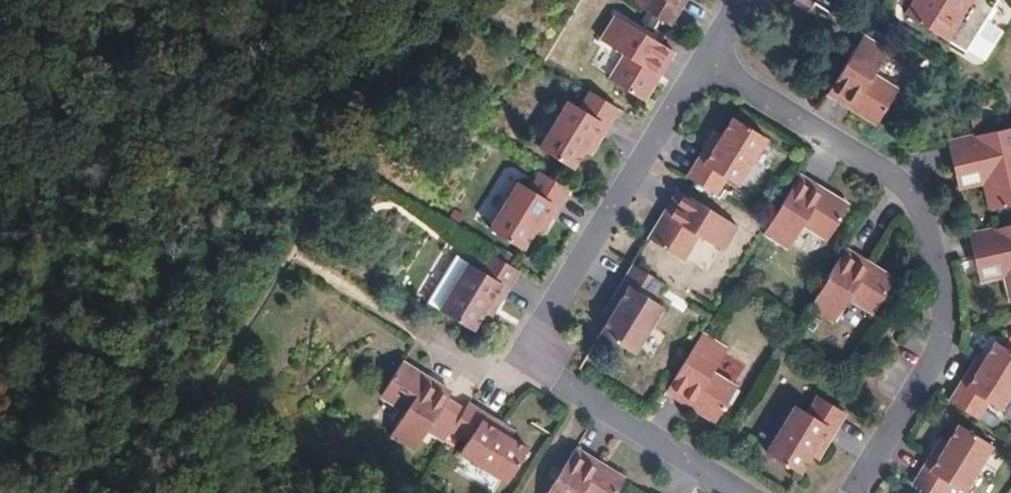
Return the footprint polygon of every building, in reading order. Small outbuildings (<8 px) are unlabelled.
[(640,3),(669,20),(681,0),(641,0),(640,3)] [(902,6),(941,31),(959,43),(986,0),(906,0),(902,6)] [(643,95),(672,47),(614,13),(600,35),(625,49),(609,74),(643,95)] [(888,46),(863,31),(827,89),(876,118),(897,84),(873,70),(888,46)] [(588,131),(597,137),(617,104),(588,86),(578,103),(565,96),(538,142),(571,161),(581,144),(588,131)] [(709,141),(688,175),(715,190),(725,175),(730,178),(760,132),(734,116),(722,134),(715,146),(709,141)] [(978,179),(985,203),(1010,197),(1010,123),(967,133),(941,139),(947,165),(973,160),(978,179)] [(709,141),(715,146),(722,134),(716,130),(709,141)] [(590,149),(597,137),(588,131),(581,144),(590,149)] [(737,182),(765,135),(760,132),(730,178),(737,182)] [(952,185),(978,179),(973,160),(947,165),(952,185)] [(538,213),(547,218),(567,186),(538,168),(527,186),(515,178),(488,222),(521,242),(531,225),(538,213)] [(801,175),(765,233),(789,248),(805,224),(829,239),(850,205),(801,175)] [(679,255),(710,208),(680,189),(650,237),(679,255)] [(706,239),(722,215),(710,208),(679,255),(684,258),(699,235),(706,239)] [(540,230),(547,218),(538,213),(531,225),(540,230)] [(722,215),(706,239),(721,248),(737,224),(722,215)] [(1005,270),(1010,293),(1010,221),(968,231),(974,257),(1001,251),(1005,270)] [(518,266),(489,249),(486,253),(517,269),(518,266)] [(848,249),(812,308),(836,323),(852,297),(876,311),(895,279),(848,249)] [(979,276),(1005,270),(1001,251),(974,257),(979,276)] [(438,304),(471,323),(481,305),(489,293),(499,298),(517,269),(486,253),(478,265),(466,258),(438,304)] [(662,280),(634,262),(613,296),(620,300),(612,314),(611,317),(631,327),(651,297),(662,280)] [(491,311),(499,298),(489,293),(481,305),(491,311)] [(612,314),(620,300),(613,296),(605,309),(612,314)] [(634,328),(642,333),(662,304),(651,297),(631,327),(634,328)] [(664,306),(662,304),(642,333),(646,335),(664,306)] [(603,330),(636,352),(646,335),(642,333),(634,328),(631,327),(611,317),(603,330)] [(726,346),(701,331),(685,358),(709,372),(726,346)] [(996,338),(985,357),(977,368),(970,364),(950,397),(979,415),(989,399),(1000,405),(1010,386),(1010,348),(996,338)] [(970,364),(977,368),(985,357),(977,353),(970,364)] [(709,372),(685,358),(666,389),(715,420),(735,387),(709,372)] [(444,400),(449,391),(398,360),(377,393),(402,409),(386,433),(413,449),(424,431),(441,442),(448,429),(460,410),(444,400)] [(844,412),(817,395),(806,412),(794,405),(786,417),(819,436),(827,441),(844,412)] [(504,479),(524,446),(507,435),(494,428),(499,421),(466,401),(460,410),(448,429),(466,440),(458,451),(504,479)] [(766,450),(799,470),(810,452),(819,436),(786,417),(766,450)] [(499,421),(494,428),(507,435),(511,428),(499,421)] [(960,423),(950,439),(940,453),(933,449),(914,480),(933,492),(944,492),(951,483),(963,489),(991,442),(960,423)] [(933,449),(940,453),(950,439),(942,434),(933,449)] [(827,441),(819,436),(810,452),(817,456),(827,441)] [(575,445),(546,492),(614,492),(624,476),(575,445)] [(694,485),(684,478),(674,492),(689,492),(694,485)]
